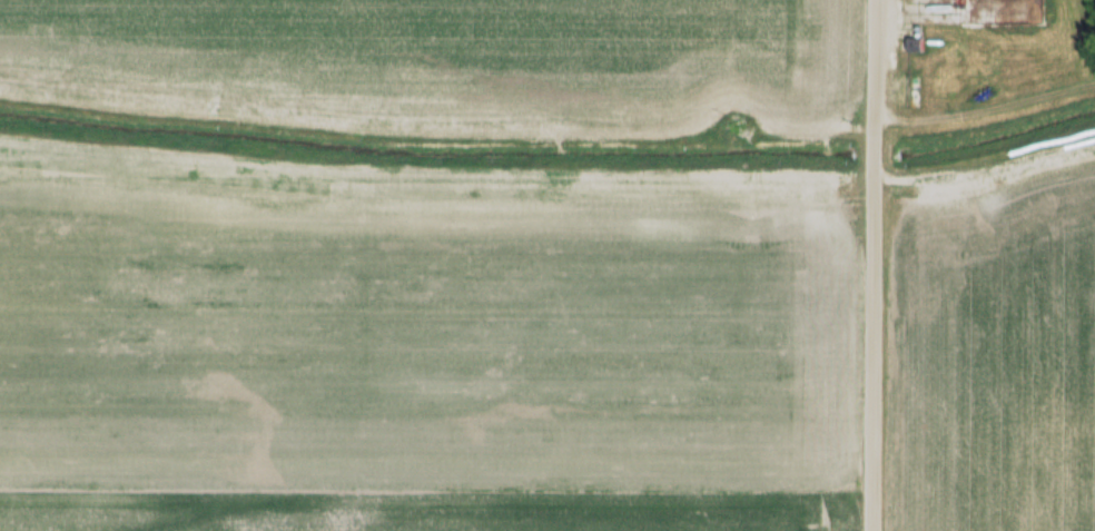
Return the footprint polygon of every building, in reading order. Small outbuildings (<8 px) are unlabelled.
[(924,38),(908,38),(908,51),(924,51),(924,38)]
